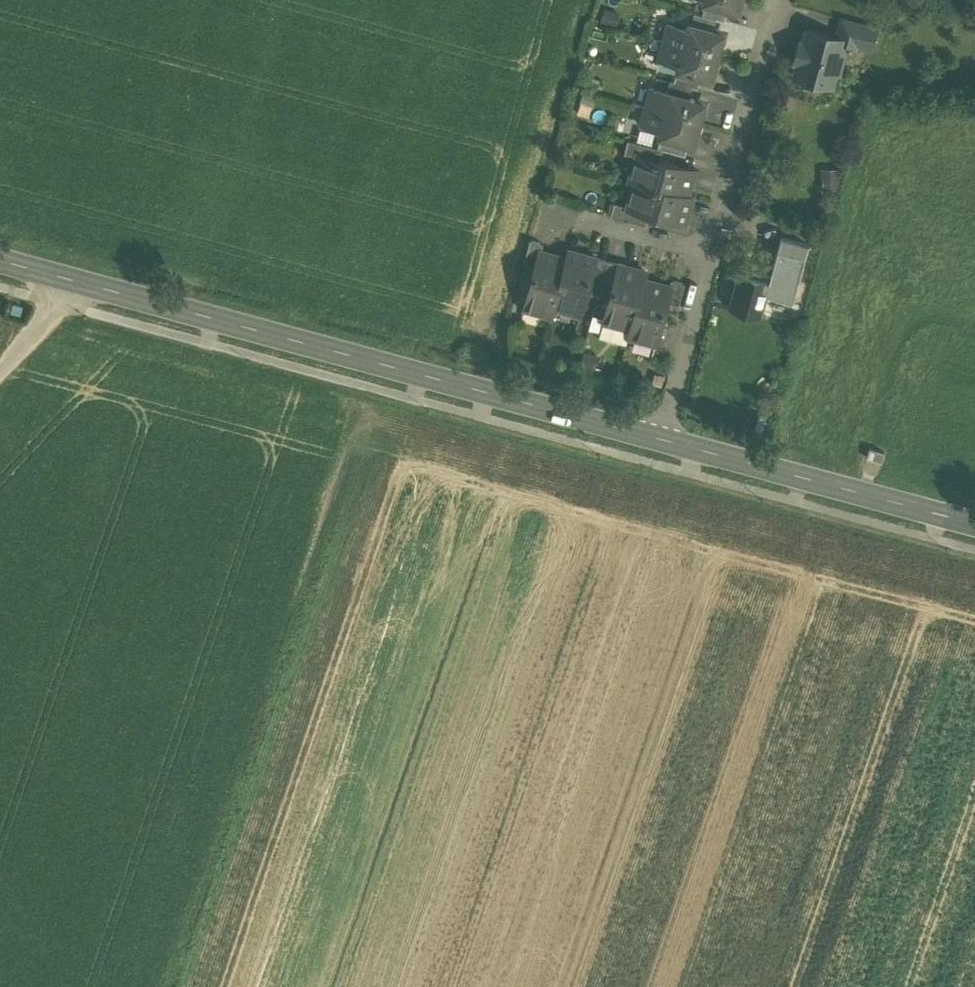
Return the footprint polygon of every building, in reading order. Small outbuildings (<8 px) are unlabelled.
[(705,2),(728,9),(737,11),(740,0),(706,0),(705,2)] [(728,9),(705,2),(702,14),(724,20),(728,9)] [(876,27),(842,17),(836,37),(844,39),(843,41),(870,48),(876,27)] [(690,23),(688,29),(668,23),(663,41),(717,55),(723,32),(690,23)] [(836,37),(807,29),(804,42),(800,41),(795,60),(799,61),(795,74),(831,84),(835,70),(839,71),(844,54),(840,53),(843,41),(844,39),(836,37)] [(717,55),(663,41),(658,58),(679,64),(677,70),(700,76),(711,79),(717,55)] [(700,76),(677,70),(674,81),(693,86),(697,87),(700,76)] [(674,81),(670,80),(667,91),(690,98),(693,86),(674,81)] [(667,91),(650,87),(645,106),(699,121),(704,102),(690,98),(667,91)] [(699,121),(645,106),(640,124),(662,130),(661,136),(688,143),(693,144),(699,121)] [(688,143),(661,136),(658,147),(663,148),(685,154),(688,143)] [(658,147),(628,139),(625,152),(636,155),(636,154),(660,160),(663,148),(658,147)] [(660,160),(636,154),(636,155),(629,180),(634,182),(634,181),(687,196),(694,170),(660,160)] [(687,196),(634,181),(634,182),(627,206),(627,207),(649,213),(685,223),(692,197),(687,196)] [(649,213),(627,207),(627,206),(614,202),(611,215),(646,224),(649,213)] [(766,237),(752,234),(747,253),(760,257),(766,237)] [(782,237),(771,277),(755,273),(754,277),(739,273),(730,306),(760,315),(766,295),(791,302),(807,244),(782,237)] [(530,239),(524,262),(536,265),(540,250),(541,250),(543,242),(530,239)] [(596,257),(569,249),(567,257),(553,307),(554,307),(580,315),(587,291),(596,257)] [(541,250),(540,250),(536,265),(524,307),(552,315),(554,307),(553,307),(567,257),(541,250)] [(608,260),(596,257),(587,291),(599,295),(600,291),(599,291),(608,260)] [(619,263),(608,260),(599,291),(600,291),(611,294),(619,263)] [(646,270),(619,263),(611,294),(603,321),(630,328),(631,328),(644,278),(646,270)] [(670,285),(644,278),(631,328),(630,328),(628,336),(655,343),(667,301),(671,285),(670,285)] [(684,283),(672,279),(670,285),(671,285),(667,301),(678,305),(684,283)] [(22,306),(13,303),(11,312),(20,314),(22,306)] [(885,452),(870,447),(867,457),(882,461),(885,452)]
